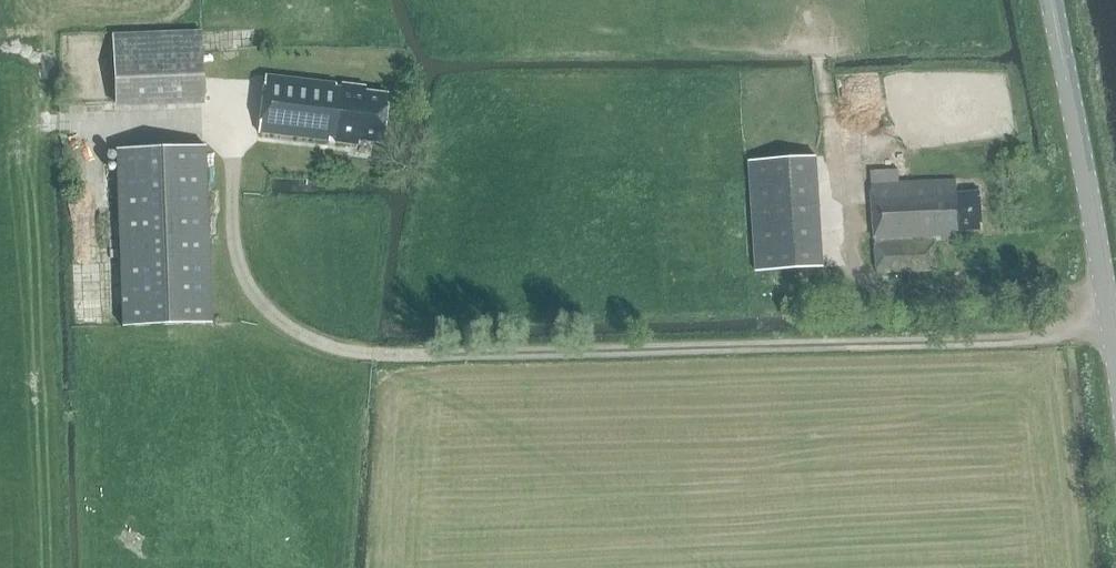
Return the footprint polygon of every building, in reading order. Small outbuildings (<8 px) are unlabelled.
[(200,33),(108,34),(109,101),(201,100),(200,33)] [(380,142),(386,94),(364,91),(364,87),(341,84),(340,88),(334,88),(334,83),(264,74),(257,132),(327,140),(328,136),(334,137),(334,141),(350,143),(351,139),(380,142)] [(211,324),(205,146),(116,150),(122,327),(211,324)] [(816,153),(747,157),(753,270),(822,266),(816,153)] [(898,183),(897,170),(872,172),(877,274),(936,271),(934,241),(954,239),(954,231),(982,230),(980,193),(956,194),(956,180),(898,183)]
